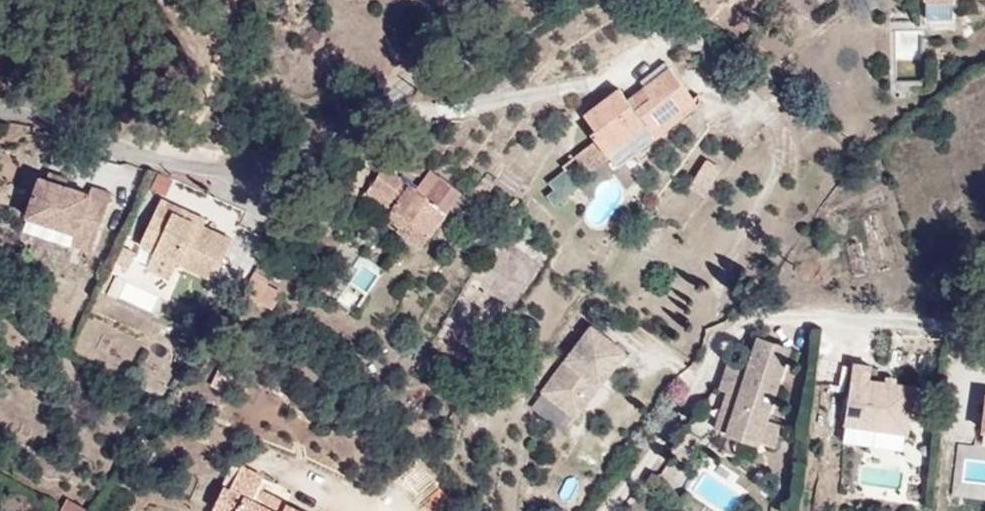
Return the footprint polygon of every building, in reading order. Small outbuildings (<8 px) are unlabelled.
[(922,13),(954,12),(954,0),(922,0),(922,13)] [(658,154),(709,106),(669,65),(621,110),(602,90),(569,121),(583,139),(574,147),(595,172),(638,131),(658,154)] [(96,169),(99,162),(80,155),(78,162),(96,169)] [(129,215),(142,177),(123,171),(120,177),(71,160),(57,199),(107,217),(110,209),(129,215)] [(565,166),(542,181),(554,201),(578,187),(565,166)] [(156,167),(148,187),(164,193),(172,174),(156,167)] [(717,182),(705,175),(690,201),(702,208),(717,182)] [(392,243),(423,194),(397,178),(368,228),(392,243)] [(240,232),(211,218),(180,204),(183,198),(169,191),(148,238),(160,243),(185,255),(222,272),(240,232)] [(211,218),(213,212),(183,198),(180,204),(211,218)] [(450,270),(475,227),(435,201),(417,235),(427,242),(420,254),(450,270)] [(122,236),(129,215),(110,209),(107,217),(103,229),(122,236)] [(178,271),(185,255),(160,243),(153,260),(178,271)] [(293,334),(302,307),(258,282),(240,304),(293,334)] [(767,418),(790,347),(759,338),(729,432),(759,441),(767,418)] [(590,342),(541,406),(575,432),(624,368),(590,342)] [(856,363),(847,422),(890,429),(888,448),(906,450),(914,386),(870,379),(872,365),(856,363)] [(899,383),(898,376),(887,374),(885,381),(899,383)] [(776,447),(783,424),(767,418),(759,441),(776,447)] [(890,429),(847,422),(844,442),(888,448),(890,429)] [(248,463),(236,484),(230,481),(216,505),(227,510),(275,510),(264,505),(270,495),(258,488),(267,474),(248,463)] [(297,495),(283,488),(285,483),(267,474),(258,488),(270,495),(264,505),(275,510),(290,510),(294,504),(297,495)] [(89,507),(64,498),(59,510),(88,510),(89,507)]
